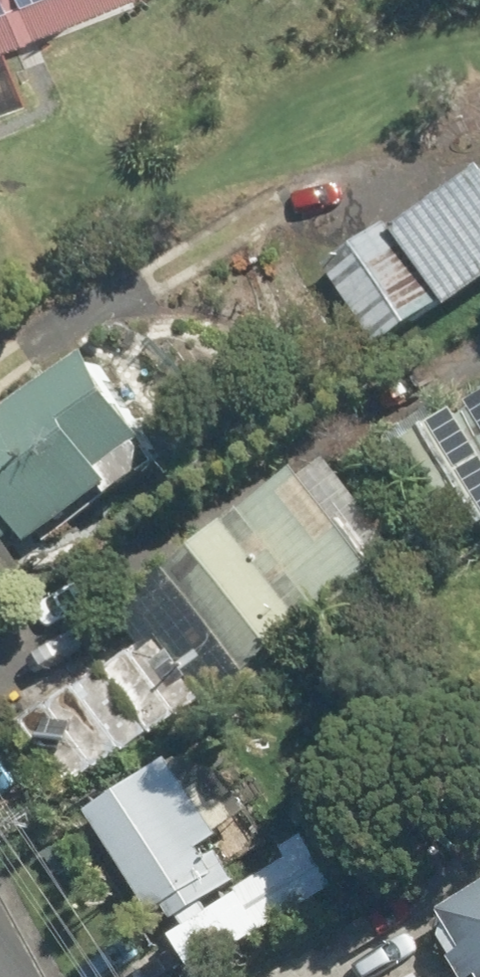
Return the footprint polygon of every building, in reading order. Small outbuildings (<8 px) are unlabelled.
[(59,0),(0,0),(0,28),(59,0)] [(415,230),(463,304),(479,292),(479,188),(415,230)] [(401,227),(343,268),(357,287),(321,313),(361,370),(456,304),(401,227)] [(6,596),(41,574),(19,540),(38,529),(47,544),(132,489),(136,498),(169,476),(177,439),(122,357),(65,393),(58,381),(4,417),(11,427),(0,435),(0,596),(6,596)] [(464,429),(451,409),(395,442),(404,457),(415,451),(472,544),(479,539),(479,420),(464,429)] [(156,642),(38,725),(82,788),(216,694),(226,708),(269,678),(263,672),(406,571),(399,560),(413,550),(349,459),(133,609),(156,642)] [(298,835),(276,848),(284,860),(205,910),(199,901),(230,881),(214,856),(206,861),(195,845),(251,810),(223,767),(176,757),(87,813),(188,973),(326,886),(322,880),(349,864),(329,832),(306,848),(298,835)] [(461,910),(472,931),(458,938),(479,976),(479,899),(461,910)]
